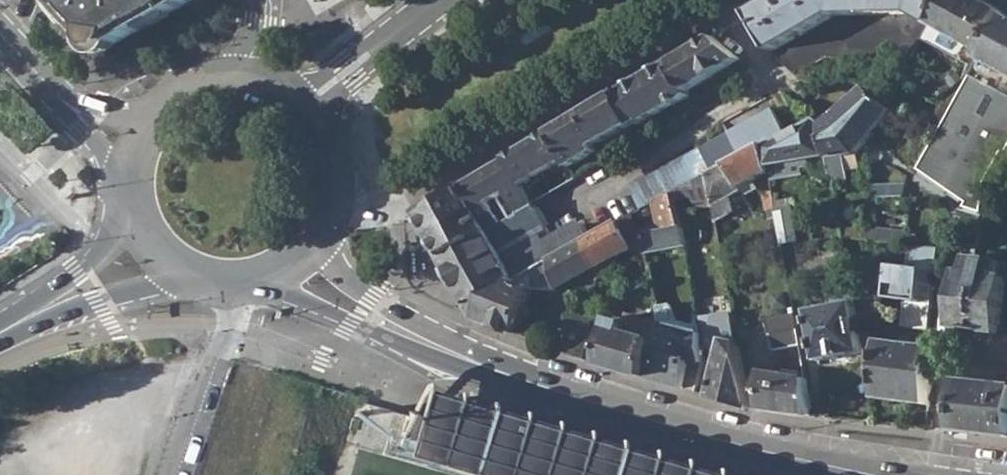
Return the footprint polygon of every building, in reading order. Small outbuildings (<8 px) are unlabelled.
[(102,53),(196,0),(52,0),(81,30),(102,53)] [(347,19),(365,6),(360,0),(358,0),(342,12),(345,16),(347,19)] [(929,24),(941,0),(772,0),(750,13),(773,52),(833,16),(913,16),(929,24)] [(1003,13),(995,9),(980,0),(941,0),(929,24),(920,39),(957,59),(961,58),(962,62),(973,68),(980,56),(1003,13)] [(1006,71),(1006,15),(1003,13),(980,56),(1006,71)] [(833,16),(773,52),(781,65),(795,77),(822,58),(909,59),(920,39),(929,24),(913,16),(833,16)] [(500,161),(414,213),(442,259),(533,204),(531,202),(521,184),(566,159),(569,166),(597,150),(594,145),(599,141),(636,122),(638,125),(688,95),(686,92),(743,58),(714,35),(500,160),(500,161)] [(1006,142),(1006,71),(980,56),(973,68),(933,142),(936,144),(986,179),(988,180),(1003,150),(1006,142)] [(821,123),(827,157),(828,158),(832,182),(849,179),(846,155),(857,153),(891,111),(862,87),(821,123)] [(5,100),(0,105),(0,107),(14,121),(17,119),(20,116),(5,100)] [(709,176),(728,166),(764,147),(784,135),(771,110),(629,187),(642,212),(658,203),(675,194),(692,185),(709,176)] [(768,165),(827,157),(821,123),(814,118),(784,135),(764,147),(768,165)] [(982,217),(986,179),(936,144),(918,173),(962,202),(964,199),(969,201),(964,210),(982,217)] [(764,147),(728,166),(741,185),(742,186),(769,169),(768,165),(764,147)] [(728,166),(709,176),(714,204),(717,219),(733,210),(731,196),(743,189),(742,186),(741,185),(728,166)] [(697,210),(714,204),(709,176),(692,185),(697,210)] [(761,179),(767,212),(776,210),(770,176),(761,179)] [(872,185),(873,196),(905,195),(906,184),(872,185)] [(658,203),(661,222),(664,230),(682,227),(675,194),(658,203)] [(825,197),(827,209),(837,207),(834,195),(825,197)] [(542,233),(501,255),(498,250),(543,221),(533,204),(442,259),(469,304),(513,280),(515,280),(537,268),(553,259),(585,243),(590,240),(582,224),(547,243),(542,233)] [(777,214),(783,245),(800,242),(794,211),(777,214)] [(631,218),(621,223),(635,248),(640,249),(641,254),(646,253),(643,234),(640,235),(636,228),(631,218)] [(661,222),(636,228),(640,235),(643,234),(664,230),(661,222)] [(621,223),(620,224),(590,240),(585,243),(599,268),(612,261),(635,248),(621,223)] [(843,239),(906,245),(907,232),(840,226),(843,239)] [(686,245),(682,227),(664,230),(643,234),(646,253),(686,245)] [(598,276),(599,268),(585,243),(553,259),(560,289),(569,284),(589,273),(593,279),(598,276)] [(906,325),(933,329),(942,247),(915,244),(912,266),(892,264),(888,298),(908,300),(906,325)] [(961,270),(956,325),(966,327),(985,330),(1000,332),(1006,275),(1000,274),(1002,260),(977,256),(970,255),(968,271),(961,270)] [(826,272),(838,270),(848,268),(846,256),(802,264),(804,276),(826,272)] [(561,292),(560,289),(553,259),(537,268),(544,296),(561,292)] [(614,269),(612,261),(599,268),(598,276),(614,269)] [(820,361),(864,353),(858,324),(848,268),(838,270),(842,290),(844,290),(846,305),(811,312),(820,361)] [(829,287),(826,272),(804,276),(807,290),(829,287)] [(534,288),(515,280),(513,280),(469,304),(468,305),(472,312),(475,318),(516,334),(534,288)] [(569,284),(560,289),(561,292),(563,302),(573,347),(576,357),(591,361),(594,320),(577,320),(569,284)] [(662,324),(704,332),(703,325),(677,320),(672,303),(658,306),(662,324)] [(703,325),(704,332),(704,336),(718,339),(713,306),(699,308),(703,325)] [(768,317),(774,350),(801,345),(795,312),(768,317)] [(627,333),(658,341),(662,324),(631,316),(629,325),(627,333)] [(608,366),(649,378),(658,341),(627,333),(629,325),(614,320),(603,365),(608,366)] [(662,324),(658,341),(649,378),(683,388),(690,363),(691,359),(705,363),(704,336),(704,332),(662,324)] [(870,325),(858,324),(864,353),(871,352),(871,342),(870,325)] [(964,353),(981,356),(985,330),(966,327),(964,353)] [(981,356),(999,358),(1002,332),(1000,332),(985,330),(981,356)] [(734,403),(750,408),(739,342),(724,339),(711,396),(734,403)] [(869,365),(880,366),(882,341),(871,342),(871,352),(864,353),(865,362),(869,362),(869,365)] [(880,366),(880,382),(879,399),(904,402),(931,405),(938,347),(882,341),(880,366)] [(806,415),(815,416),(806,370),(800,371),(801,377),(767,372),(762,409),(783,412),(806,415)] [(1006,436),(1006,384),(961,379),(956,431),(983,433),(1006,436)] [(872,398),(879,399),(880,382),(869,381),(872,398)] [(395,448),(488,474),(700,474),(411,390),(406,409),(395,448)]
